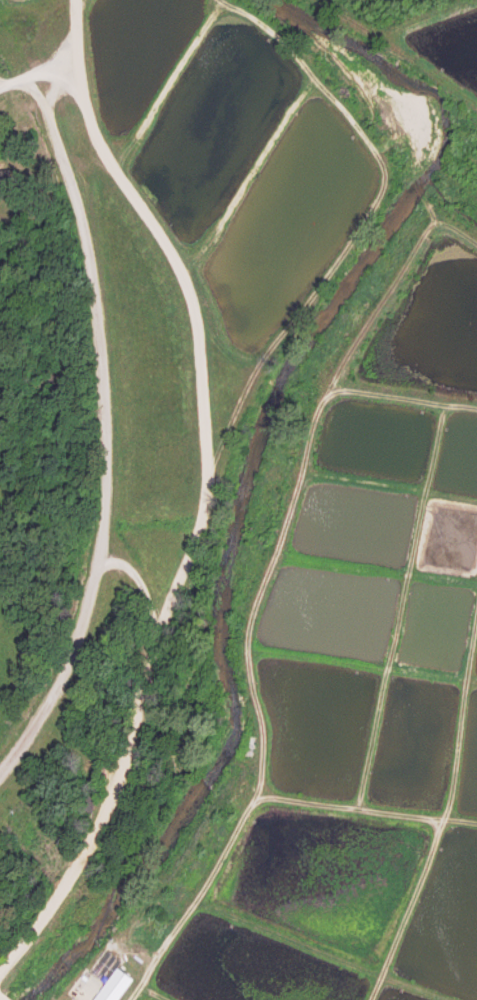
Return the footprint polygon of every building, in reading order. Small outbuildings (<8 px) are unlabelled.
[(133,980),(116,969),(95,999),(119,999),(133,980)]
